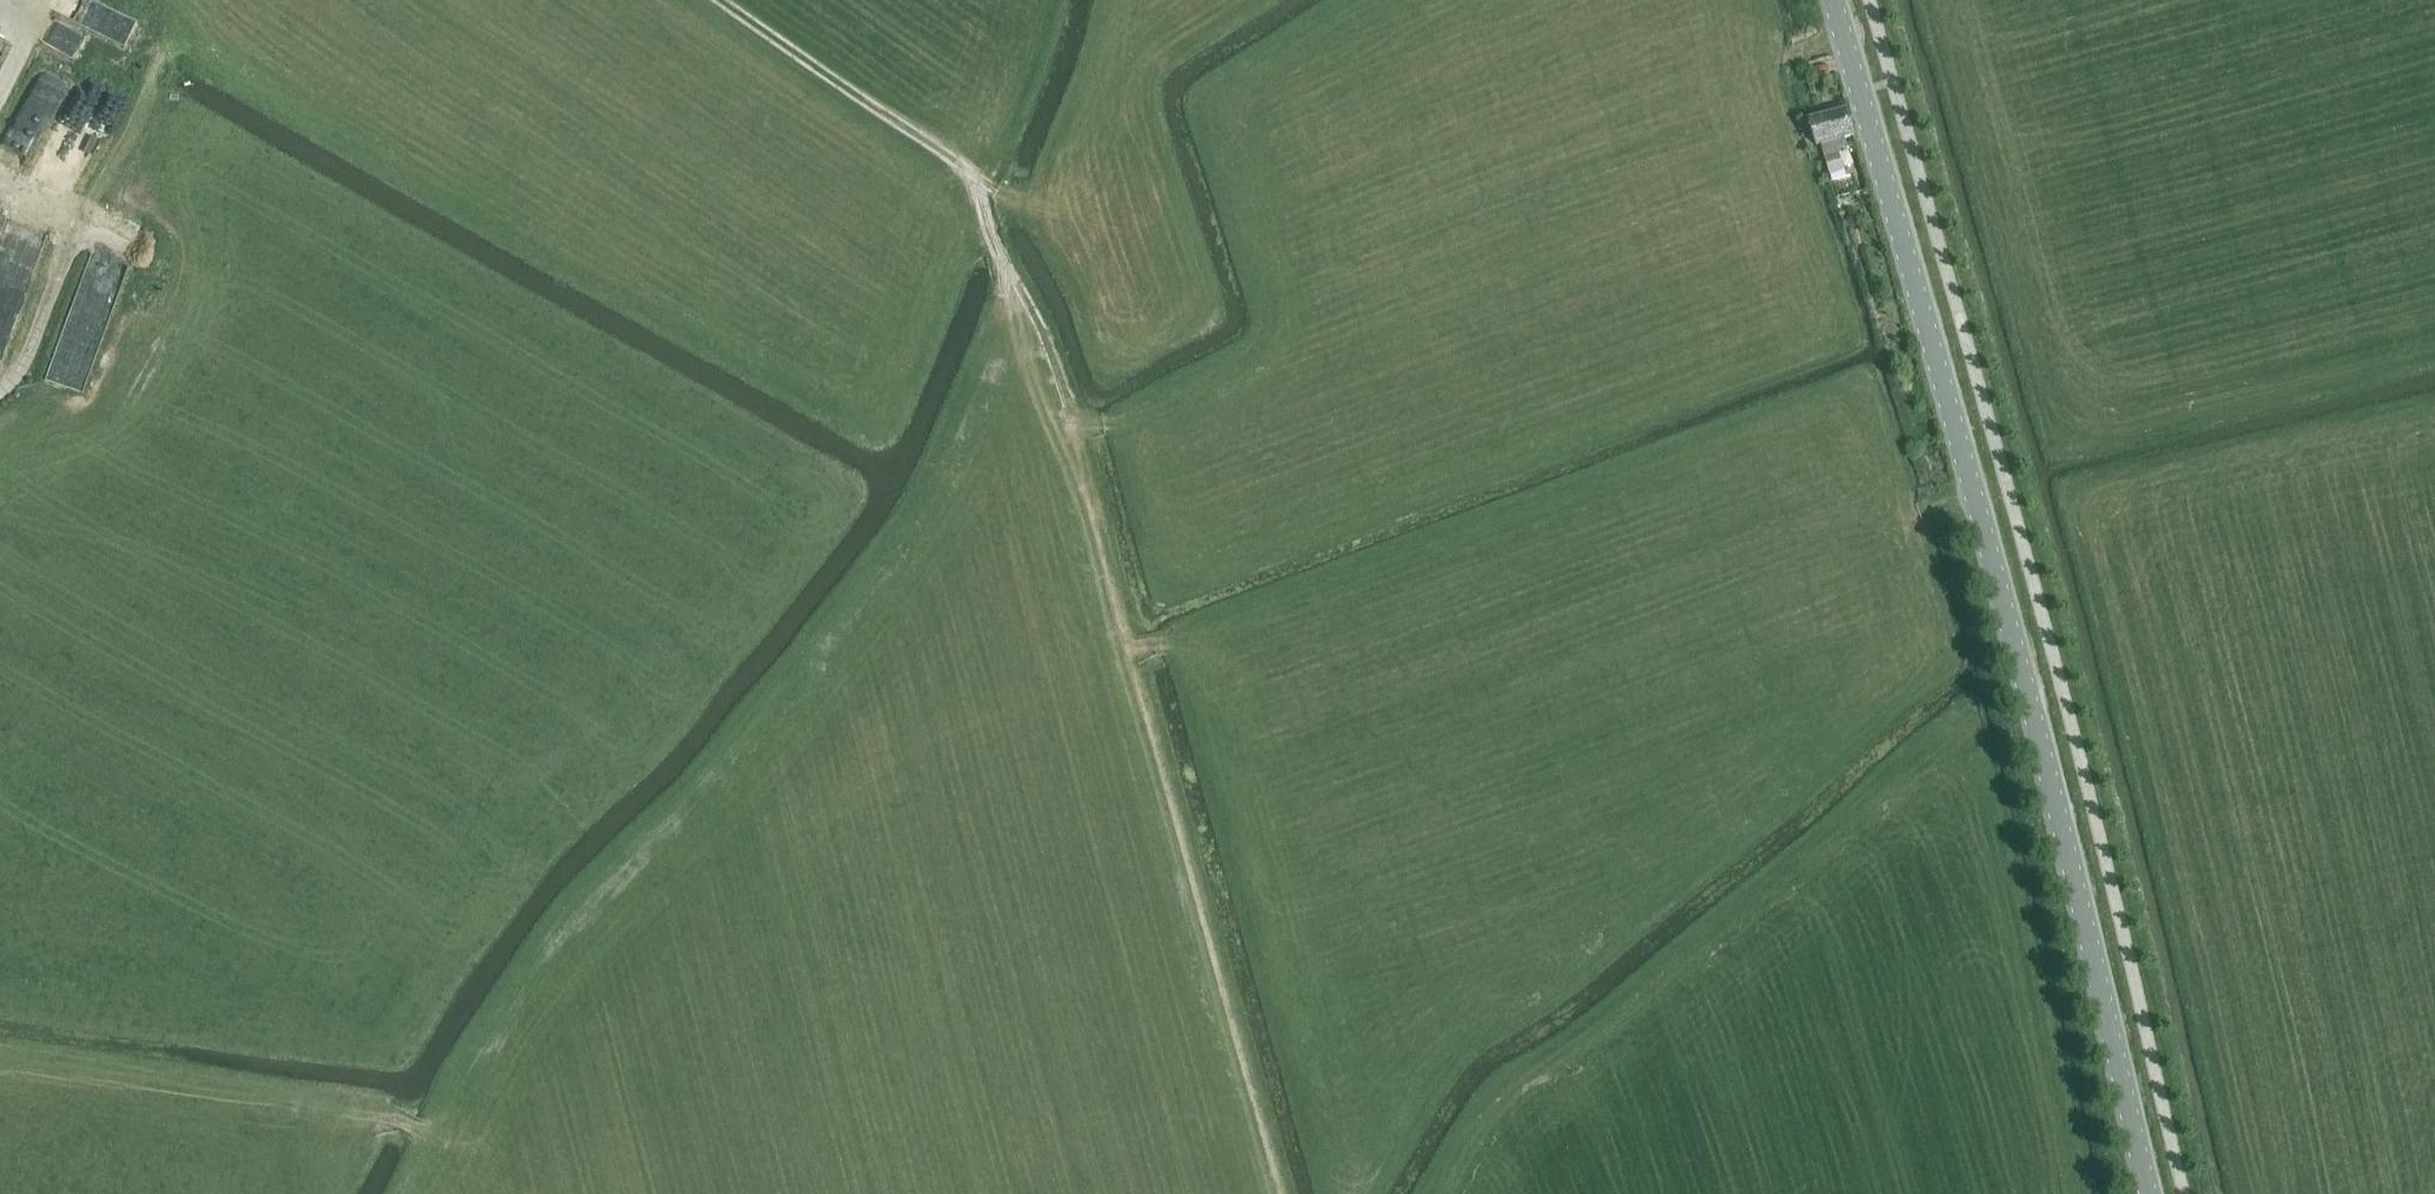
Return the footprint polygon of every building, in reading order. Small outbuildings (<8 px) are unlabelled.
[(1846,109),(1805,120),(1814,149),(1820,148),(1829,180),(1826,182),(1825,182),(1832,202),(1836,214),(1837,214),(1850,210),(1846,197),(1854,194),(1847,170),(1845,170),(1840,154),(1842,154),(1841,149),(1839,142),(1843,141),(1848,140),(1855,138),(1846,109)] [(2,361),(18,317),(0,311),(0,360),(2,361)]
